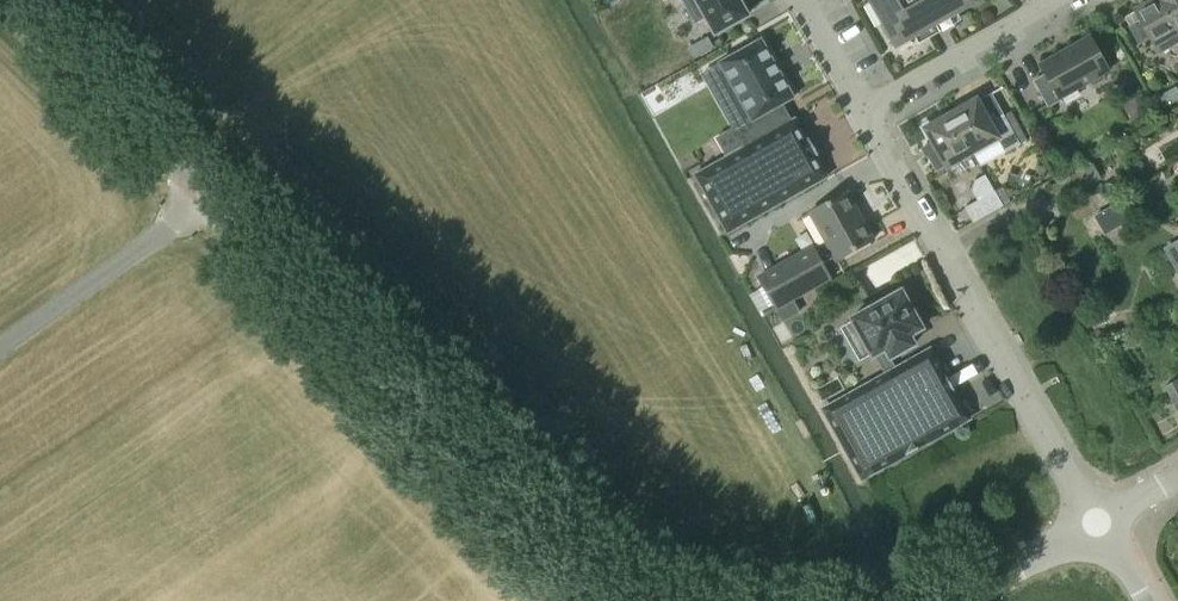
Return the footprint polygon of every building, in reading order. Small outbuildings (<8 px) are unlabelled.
[(686,6),(695,23),(706,17),(715,34),(748,15),(739,0),(682,0),(686,6)] [(896,45),(974,1),(973,0),(871,0),(896,45)] [(1177,42),(1177,31),(1160,0),(1154,0),(1134,11),(1139,19),(1149,37),(1158,53),(1177,42)] [(1177,31),(1177,0),(1160,0),(1177,31)] [(1138,43),(1149,37),(1139,19),(1128,26),(1138,43)] [(688,48),(694,59),(714,48),(708,37),(688,48)] [(1104,73),(1108,71),(1089,37),(1040,64),(1046,75),(1033,82),(1048,108),(1061,100),(1060,98),(1087,82),(1093,86),(1104,80),(1104,73)] [(728,233),(827,177),(795,118),(790,121),(781,104),(793,97),(761,39),(719,62),(730,81),(722,86),(753,142),(694,175),(728,233)] [(951,114),(972,151),(997,137),(1006,152),(1019,144),(1003,115),(990,123),(974,95),(957,104),(960,109),(951,114)] [(972,151),(951,114),(943,119),(940,114),(923,124),(946,166),(972,151)] [(1099,180),(1088,160),(1073,169),(1075,173),(1050,187),(1058,201),(1099,180)] [(758,277),(776,308),(792,299),(830,278),(823,265),(835,258),(836,260),(873,239),(847,192),(810,213),(829,247),(817,254),(812,246),(758,277)] [(973,222),(1002,205),(994,192),(965,208),(973,222)] [(1177,272),(1177,242),(1165,249),(1177,272)] [(910,296),(906,298),(901,290),(851,318),(872,356),(875,355),(886,375),(825,409),(863,476),(905,453),(906,455),(926,444),(925,441),(967,418),(954,394),(956,393),(945,373),(943,374),(929,351),(896,370),(890,358),(895,355),(894,353),(903,348),(904,350),(914,344),(909,336),(922,328),(918,320),(922,318),(910,296)] [(799,311),(792,299),(776,308),(775,309),(782,321),(799,311)] [(1163,389),(1172,405),(1177,402),(1177,382),(1177,381),(1163,389)]
